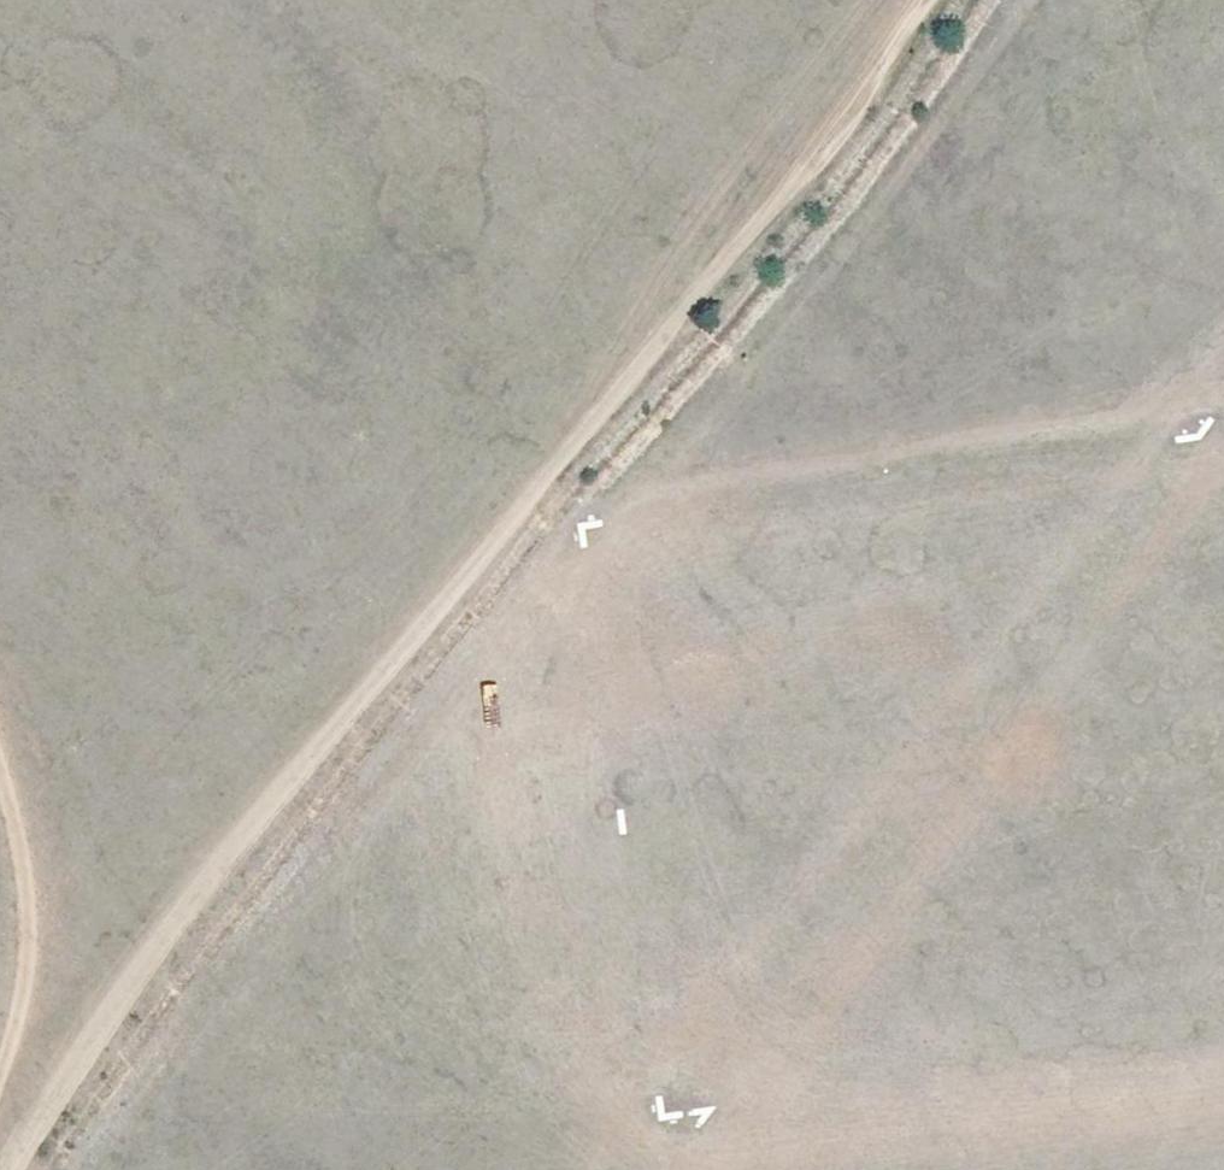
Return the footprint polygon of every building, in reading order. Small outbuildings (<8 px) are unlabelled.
[(498,724),(497,683),(482,683),(482,725),(498,724)] [(657,1097),(658,1118),(680,1118),(679,1096),(657,1097)]
